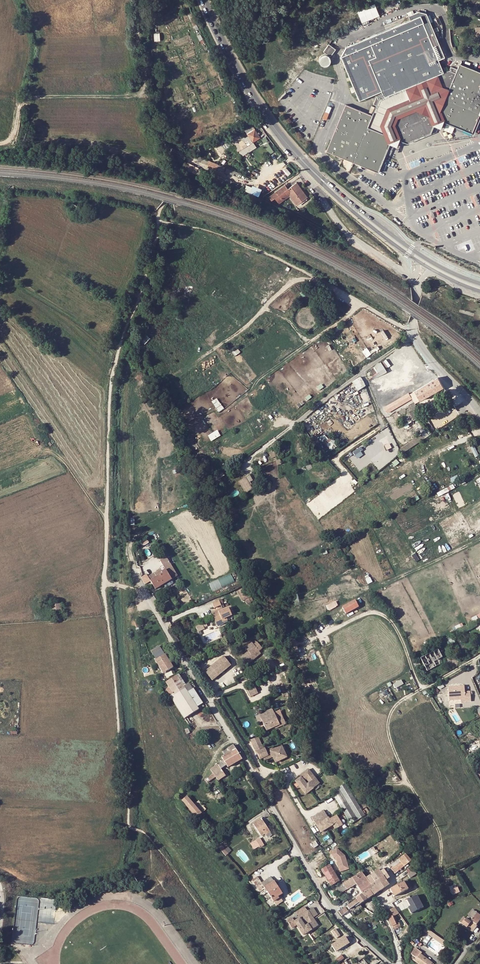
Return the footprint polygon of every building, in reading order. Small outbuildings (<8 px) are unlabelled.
[(359,10),(364,22),(382,16),(378,3),(359,10)] [(421,22),(435,57),(441,54),(424,12),(344,45),(340,54),(347,52),(368,43),(421,22)] [(379,153),(368,148),(375,131),(385,106),(407,98),(411,90),(408,83),(429,75),(431,82),(445,88),(441,99),(437,97),(433,105),(438,117),(470,129),(479,103),(479,72),(457,63),(455,68),(449,66),(447,69),(441,72),(441,71),(435,57),(421,22),(368,43),(347,52),(340,54),(357,98),(377,90),(379,93),(373,95),(370,103),(373,105),(369,115),(341,104),(322,150),(371,171),(379,153)] [(332,62),(328,55),(322,59),(326,66),(332,62)] [(424,108),(429,120),(438,117),(433,105),(437,97),(441,99),(445,88),(431,82),(429,75),(408,83),(411,90),(407,98),(385,106),(375,131),(368,148),(379,153),(385,137),(394,134),(390,122),(393,113),(416,105),(424,108)] [(403,137),(426,129),(429,120),(424,108),(416,105),(393,113),(390,122),(394,134),(403,137)] [(469,132),(470,129),(438,117),(429,120),(426,129),(403,137),(394,134),(385,137),(379,153),(381,154),(386,141),(394,138),(402,141),(428,131),(431,124),(440,120),(469,132)] [(243,138),(247,145),(253,142),(260,137),(252,125),(245,130),(248,135),(245,137),(243,138)] [(234,144),(238,151),(242,148),(247,145),(243,138),(245,137),(241,132),(238,134),(239,135),(222,145),(225,150),(234,144)] [(250,151),(256,147),(253,142),(247,145),(249,148),(248,148),(249,151),(250,151)] [(373,172),(381,154),(379,153),(371,171),(373,172)] [(271,199),(272,200),(275,198),(279,203),(289,196),(296,205),(308,197),(297,182),(288,188),(285,184),(269,196),(271,199)] [(262,196),(264,188),(255,185),(252,193),(262,196)] [(84,207),(72,204),(70,211),(80,214),(81,209),(83,209),(84,207)] [(371,378),(373,381),(390,371),(384,361),(372,368),(376,375),(371,378)] [(359,390),(368,385),(363,376),(354,381),(359,390)] [(415,391),(417,394),(414,396),(418,403),(421,401),(420,400),(444,387),(438,377),(433,381),(415,391)] [(417,394),(415,391),(394,401),(388,405),(391,409),(414,396),(417,394)] [(403,424),(417,416),(415,413),(418,411),(416,408),(417,408),(413,401),(400,409),(401,410),(400,411),(401,413),(400,414),(403,418),(401,420),(403,424)] [(212,440),(222,435),(219,430),(209,435),(212,440)] [(331,437),(329,439),(326,436),(323,438),(334,450),(339,445),(331,437)] [(358,458),(365,454),(361,447),(354,452),(358,458)] [(247,493),(258,487),(251,475),(240,481),(247,493)] [(155,590),(172,580),(165,570),(161,572),(162,574),(150,581),(155,590)] [(232,574),(210,583),(214,591),(236,581),(232,574)] [(219,600),(212,603),(214,608),(221,605),(219,600)] [(346,614),(358,607),(355,600),(342,607),(346,614)] [(338,601),(328,604),(330,609),(339,606),(338,601)] [(228,607),(223,609),(219,611),(218,610),(215,611),(212,613),(216,622),(221,620),(226,618),(232,615),(228,607)] [(290,641),(293,652),(298,651),(295,639),(290,641)] [(262,649),(257,643),(253,646),(251,643),(245,648),(248,652),(240,658),(246,665),(254,659),(252,657),(258,652),(262,649)] [(173,668),(161,649),(153,655),(156,660),(155,661),(162,672),(166,669),(168,671),(173,668)] [(438,659),(433,651),(421,659),(424,666),(431,662),(438,659)] [(212,681),(230,665),(223,656),(210,667),(204,672),(206,674),(212,681)] [(179,674),(177,676),(184,687),(186,685),(179,674)] [(172,694),(184,687),(177,676),(165,683),(172,694)] [(184,687),(187,692),(193,689),(195,687),(191,681),(186,685),(184,687)] [(448,687),(449,699),(460,698),(460,700),(461,703),(471,702),(470,692),(465,692),(464,686),(448,687)] [(170,697),(184,719),(199,710),(187,692),(184,687),(172,694),(173,694),(169,696),(170,697)] [(250,697),(258,694),(254,687),(247,690),(250,697)] [(187,692),(199,710),(204,706),(193,689),(187,692)] [(271,710),(267,712),(268,713),(262,716),(261,714),(258,715),(260,719),(272,712),(271,710)] [(272,712),(260,719),(262,723),(264,727),(266,731),(274,728),(278,726),(279,728),(285,725),(282,717),(279,719),(276,720),(273,713),(272,712)] [(250,741),(255,751),(262,748),(257,737),(250,741)] [(214,774),(205,780),(207,782),(216,777),(219,780),(225,776),(221,770),(225,767),(226,768),(242,759),(233,746),(227,749),(230,752),(221,758),(224,762),(218,766),(218,765),(210,770),(214,774)] [(261,750),(256,753),(259,760),(262,759),(266,757),(266,758),(271,756),(272,758),(274,763),(283,759),(284,756),(280,747),(272,751),(271,754),(261,750)] [(308,769),(302,774),(303,775),(307,779),(309,783),(307,785),(304,781),(301,777),(295,781),(302,790),(305,787),(309,791),(317,785),(314,781),(316,779),(308,769)] [(345,783),(338,788),(331,792),(333,795),(333,794),(340,790),(346,801),(339,805),(351,824),(358,820),(365,815),(345,783)] [(340,790),(333,794),(339,805),(346,801),(340,790)] [(201,814),(186,797),(182,801),(197,818),(201,814)] [(328,818),(324,810),(311,818),(316,825),(328,818)] [(328,818),(316,825),(321,832),(333,825),(336,830),(342,825),(336,815),(329,820),(328,818)] [(261,836),(265,834),(270,830),(262,819),(253,824),(261,836)] [(251,843),(254,849),(260,846),(261,847),(264,845),(260,838),(251,843)] [(220,844),(217,847),(226,856),(228,854),(220,844)] [(351,870),(344,847),(334,851),(338,865),(341,873),(351,870)] [(404,866),(409,862),(405,858),(400,862),(404,866)] [(330,887),(339,881),(329,865),(320,871),(330,887)] [(381,874),(378,869),(374,872),(384,887),(388,884),(386,880),(388,878),(384,872),(381,874)] [(336,888),(340,894),(354,885),(356,883),(362,893),(371,887),(366,878),(361,872),(346,882),(336,888)] [(380,890),(384,887),(374,872),(370,875),(380,890)] [(265,888),(274,901),(277,899),(277,897),(278,896),(283,894),(272,877),(262,883),(256,873),(250,877),(252,880),(253,880),(255,884),(260,891),(265,888)] [(380,890),(370,875),(366,878),(371,887),(375,893),(380,890)] [(390,890),(394,897),(411,887),(407,880),(402,883),(390,890)] [(354,885),(360,893),(361,894),(362,893),(356,883),(354,885)] [(359,904),(360,904),(375,893),(371,887),(362,893),(361,894),(356,898),(355,898),(356,899),(346,906),(349,909),(354,905),(355,907),(359,904)] [(416,895),(410,898),(407,900),(410,906),(408,907),(411,914),(422,908),(416,895)] [(306,936),(321,925),(315,917),(319,914),(314,907),(310,911),(306,906),(298,912),(302,917),(296,921),(294,918),(289,921),(294,928),(299,925),(306,936)] [(341,916),(347,912),(344,908),(338,912),(341,916)] [(479,919),(479,915),(472,910),(465,919),(463,918),(460,923),(472,932),(477,925),(476,925),(479,919)] [(388,918),(393,930),(397,928),(397,927),(400,926),(398,924),(396,925),(392,916),(388,918)] [(348,936),(333,944),(337,952),(352,943),(348,936)] [(366,956),(364,954),(356,959),(358,962),(366,956)] [(432,963),(420,954),(415,961),(419,963),(431,963),(432,963)]
